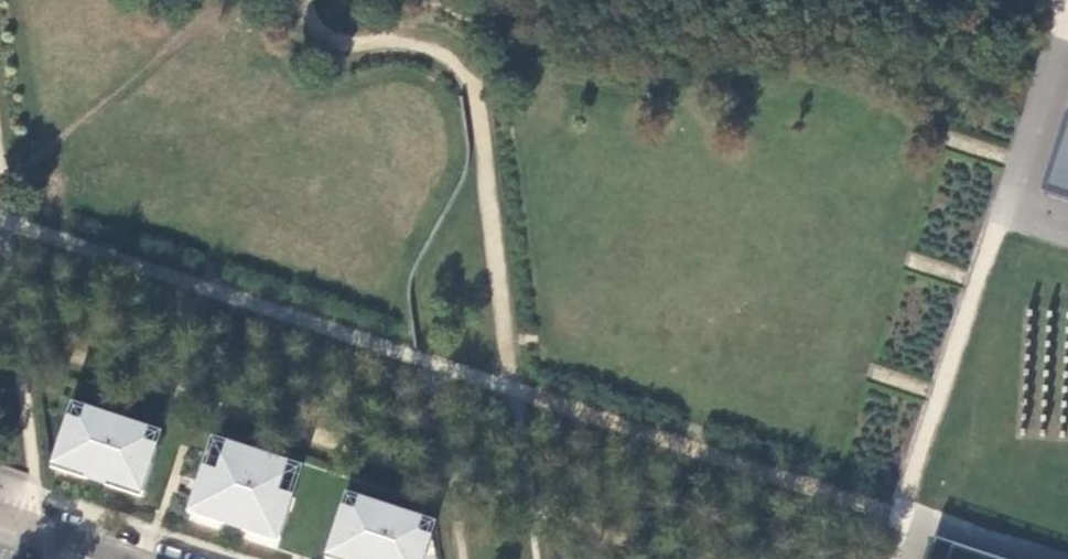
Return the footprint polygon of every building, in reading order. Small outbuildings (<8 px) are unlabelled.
[(1043,193),(1067,201),(1067,115),(1043,193)] [(146,427),(86,407),(75,439),(61,434),(49,468),(139,499),(151,464),(136,459),(146,427)] [(286,464),(226,444),(212,486),(196,481),(186,513),(276,544),(286,511),(272,506),(286,464)] [(425,554),(410,549),(421,518),(361,498),(350,529),(335,525),(323,558),(324,558),(423,558),(425,554)] [(948,558),(999,558),(953,544),(948,558)]
